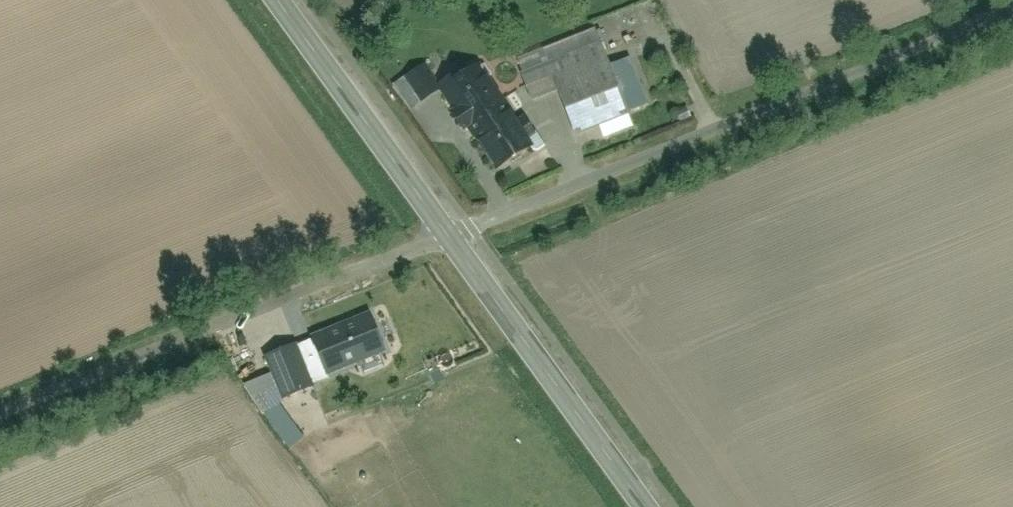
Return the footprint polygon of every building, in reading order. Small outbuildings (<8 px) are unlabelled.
[(567,94),(584,138),(635,119),(602,31),(521,62),(538,106),(567,94)] [(491,66),(442,98),(492,175),(541,143),(491,66)] [(332,373),(334,377),(393,355),(379,320),(321,342),(332,373)] [(300,350),(312,380),(332,373),(321,342),(300,350)] [(266,361),(282,400),(314,387),(298,348),(266,361)]
